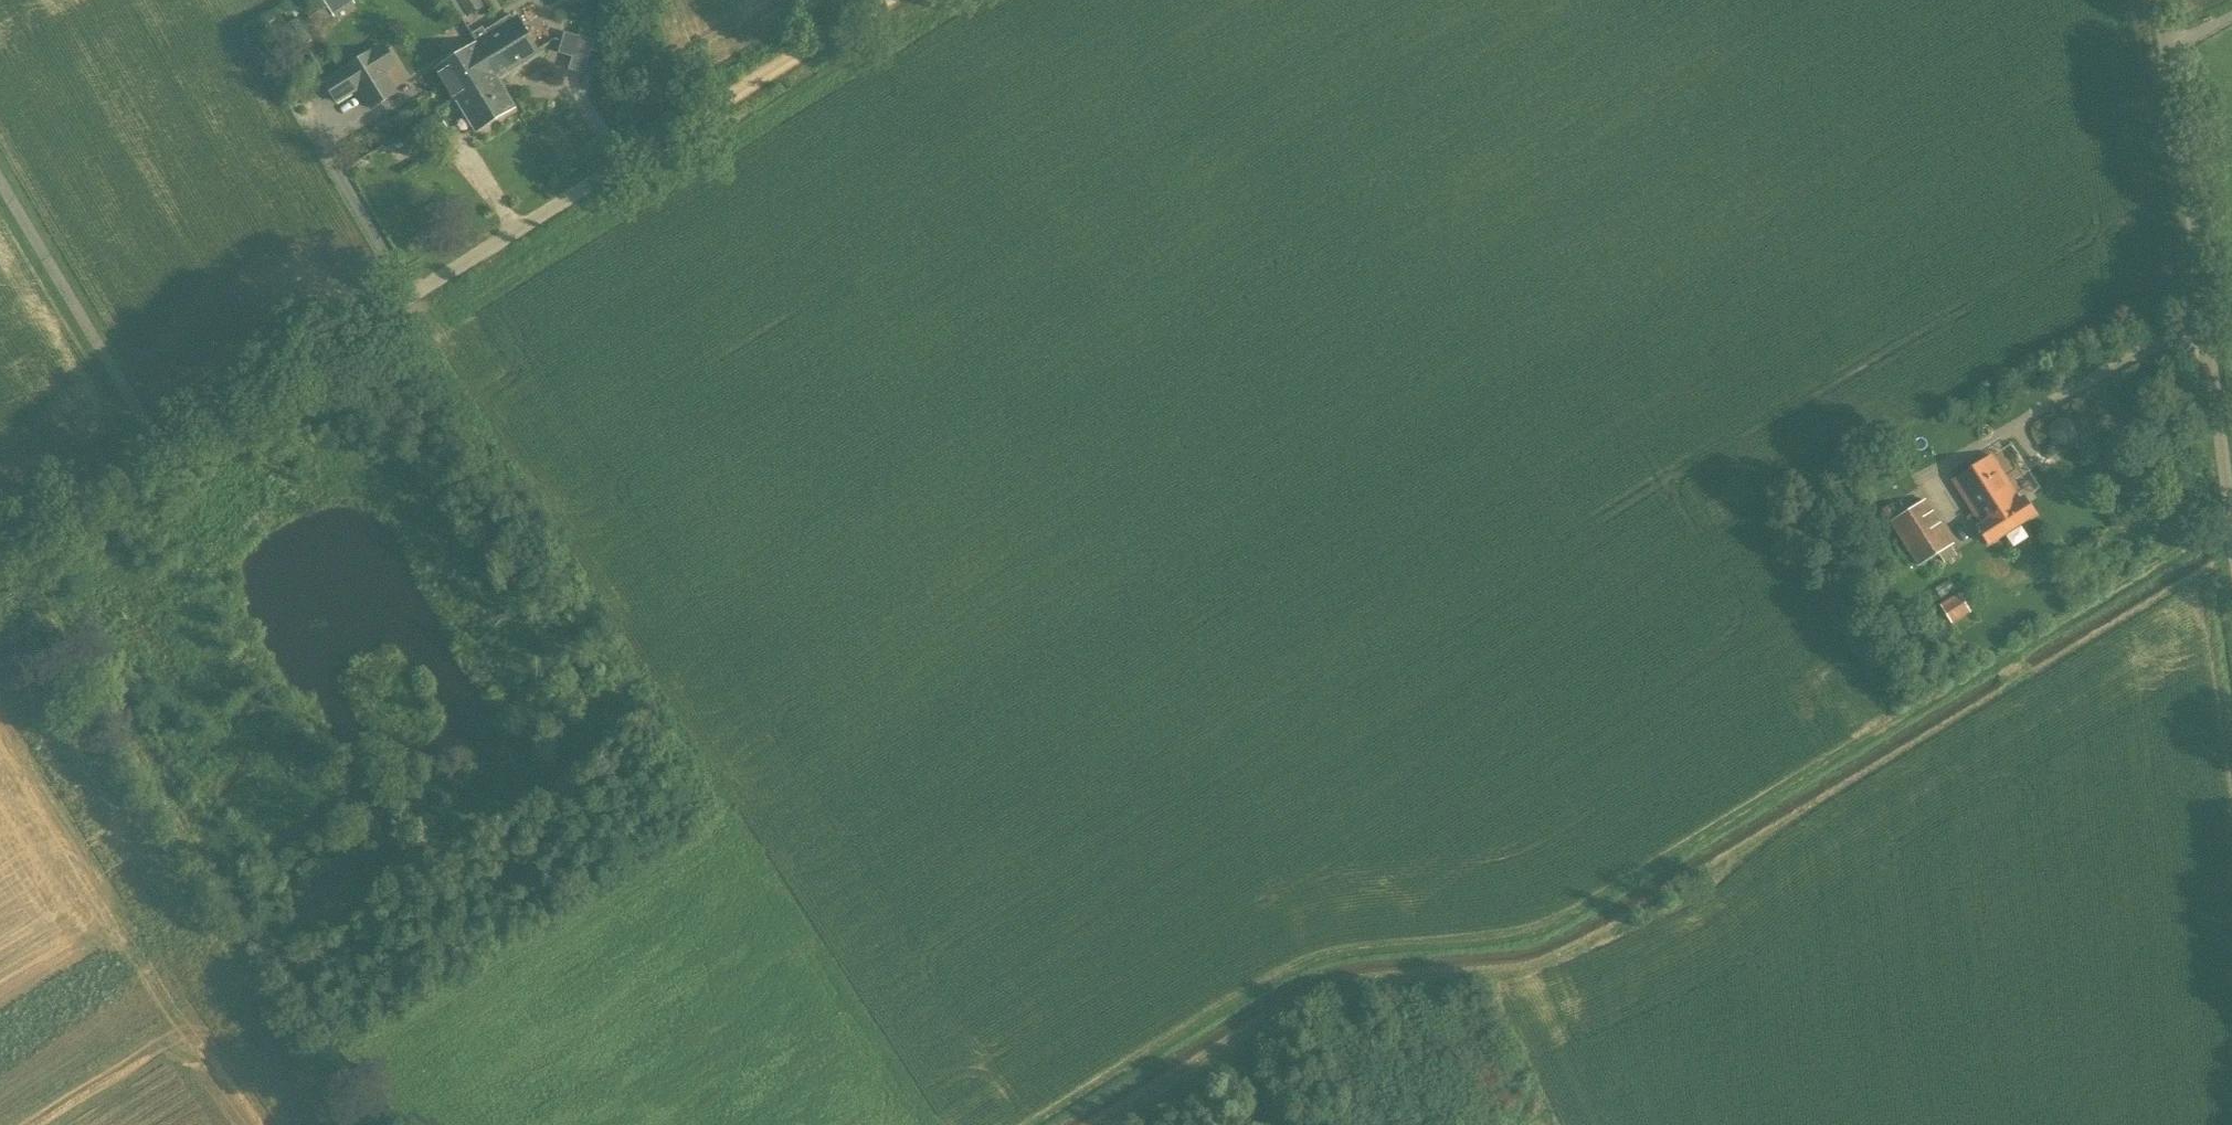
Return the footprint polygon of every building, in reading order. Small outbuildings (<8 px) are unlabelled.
[(338,12),(331,0),(323,0),(306,11),(316,26),(338,12)] [(467,18),(487,6),(483,0),(455,0),(467,18)] [(516,17),(513,19),(510,15),(485,31),(483,27),(472,33),(478,43),(477,44),(486,58),(497,75),(495,76),(497,80),(539,54),(516,17)] [(581,27),(578,36),(594,41),(597,31),(581,27)] [(486,58),(477,44),(435,70),(455,101),(456,100),(495,76),(497,75),(486,58)] [(371,51),(345,67),(346,68),(323,82),(336,102),(358,88),(371,109),(397,93),(371,51)] [(497,80),(495,76),(456,100),(476,132),(515,108),(497,80)] [(427,144),(449,131),(438,112),(415,125),(416,127),(397,139),(406,154),(426,142),(427,144)] [(2023,498),(2021,500),(1992,454),(1951,480),(1980,526),(1977,527),(1988,544),(2034,515),(2023,498)] [(1953,543),(1925,499),(1894,518),(1890,512),(1893,510),(1890,505),(1882,510),(1917,565),(1953,543)] [(1941,626),(1967,610),(1958,594),(1932,611),(1941,626)]
